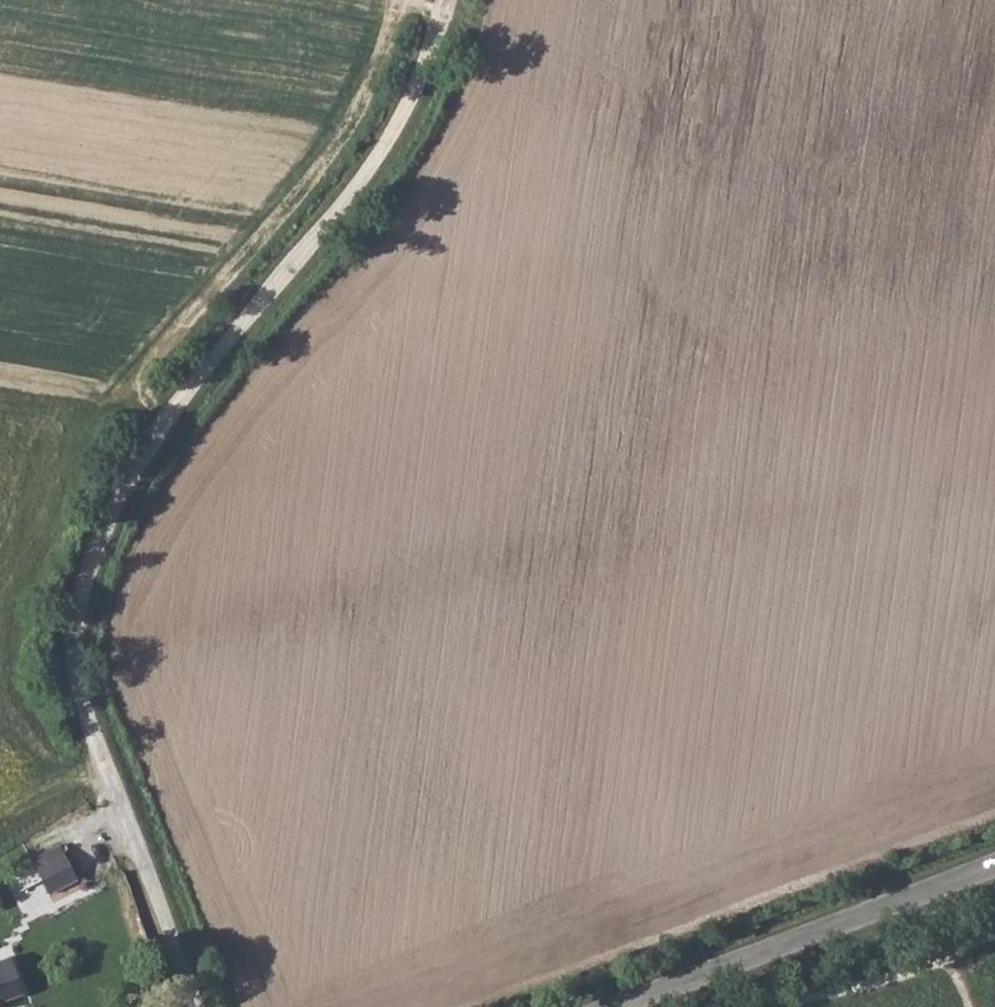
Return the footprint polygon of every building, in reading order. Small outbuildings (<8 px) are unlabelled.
[(55,842),(29,855),(49,892),(75,880),(55,842)] [(0,955),(0,993),(30,982),(18,948),(0,955)]
